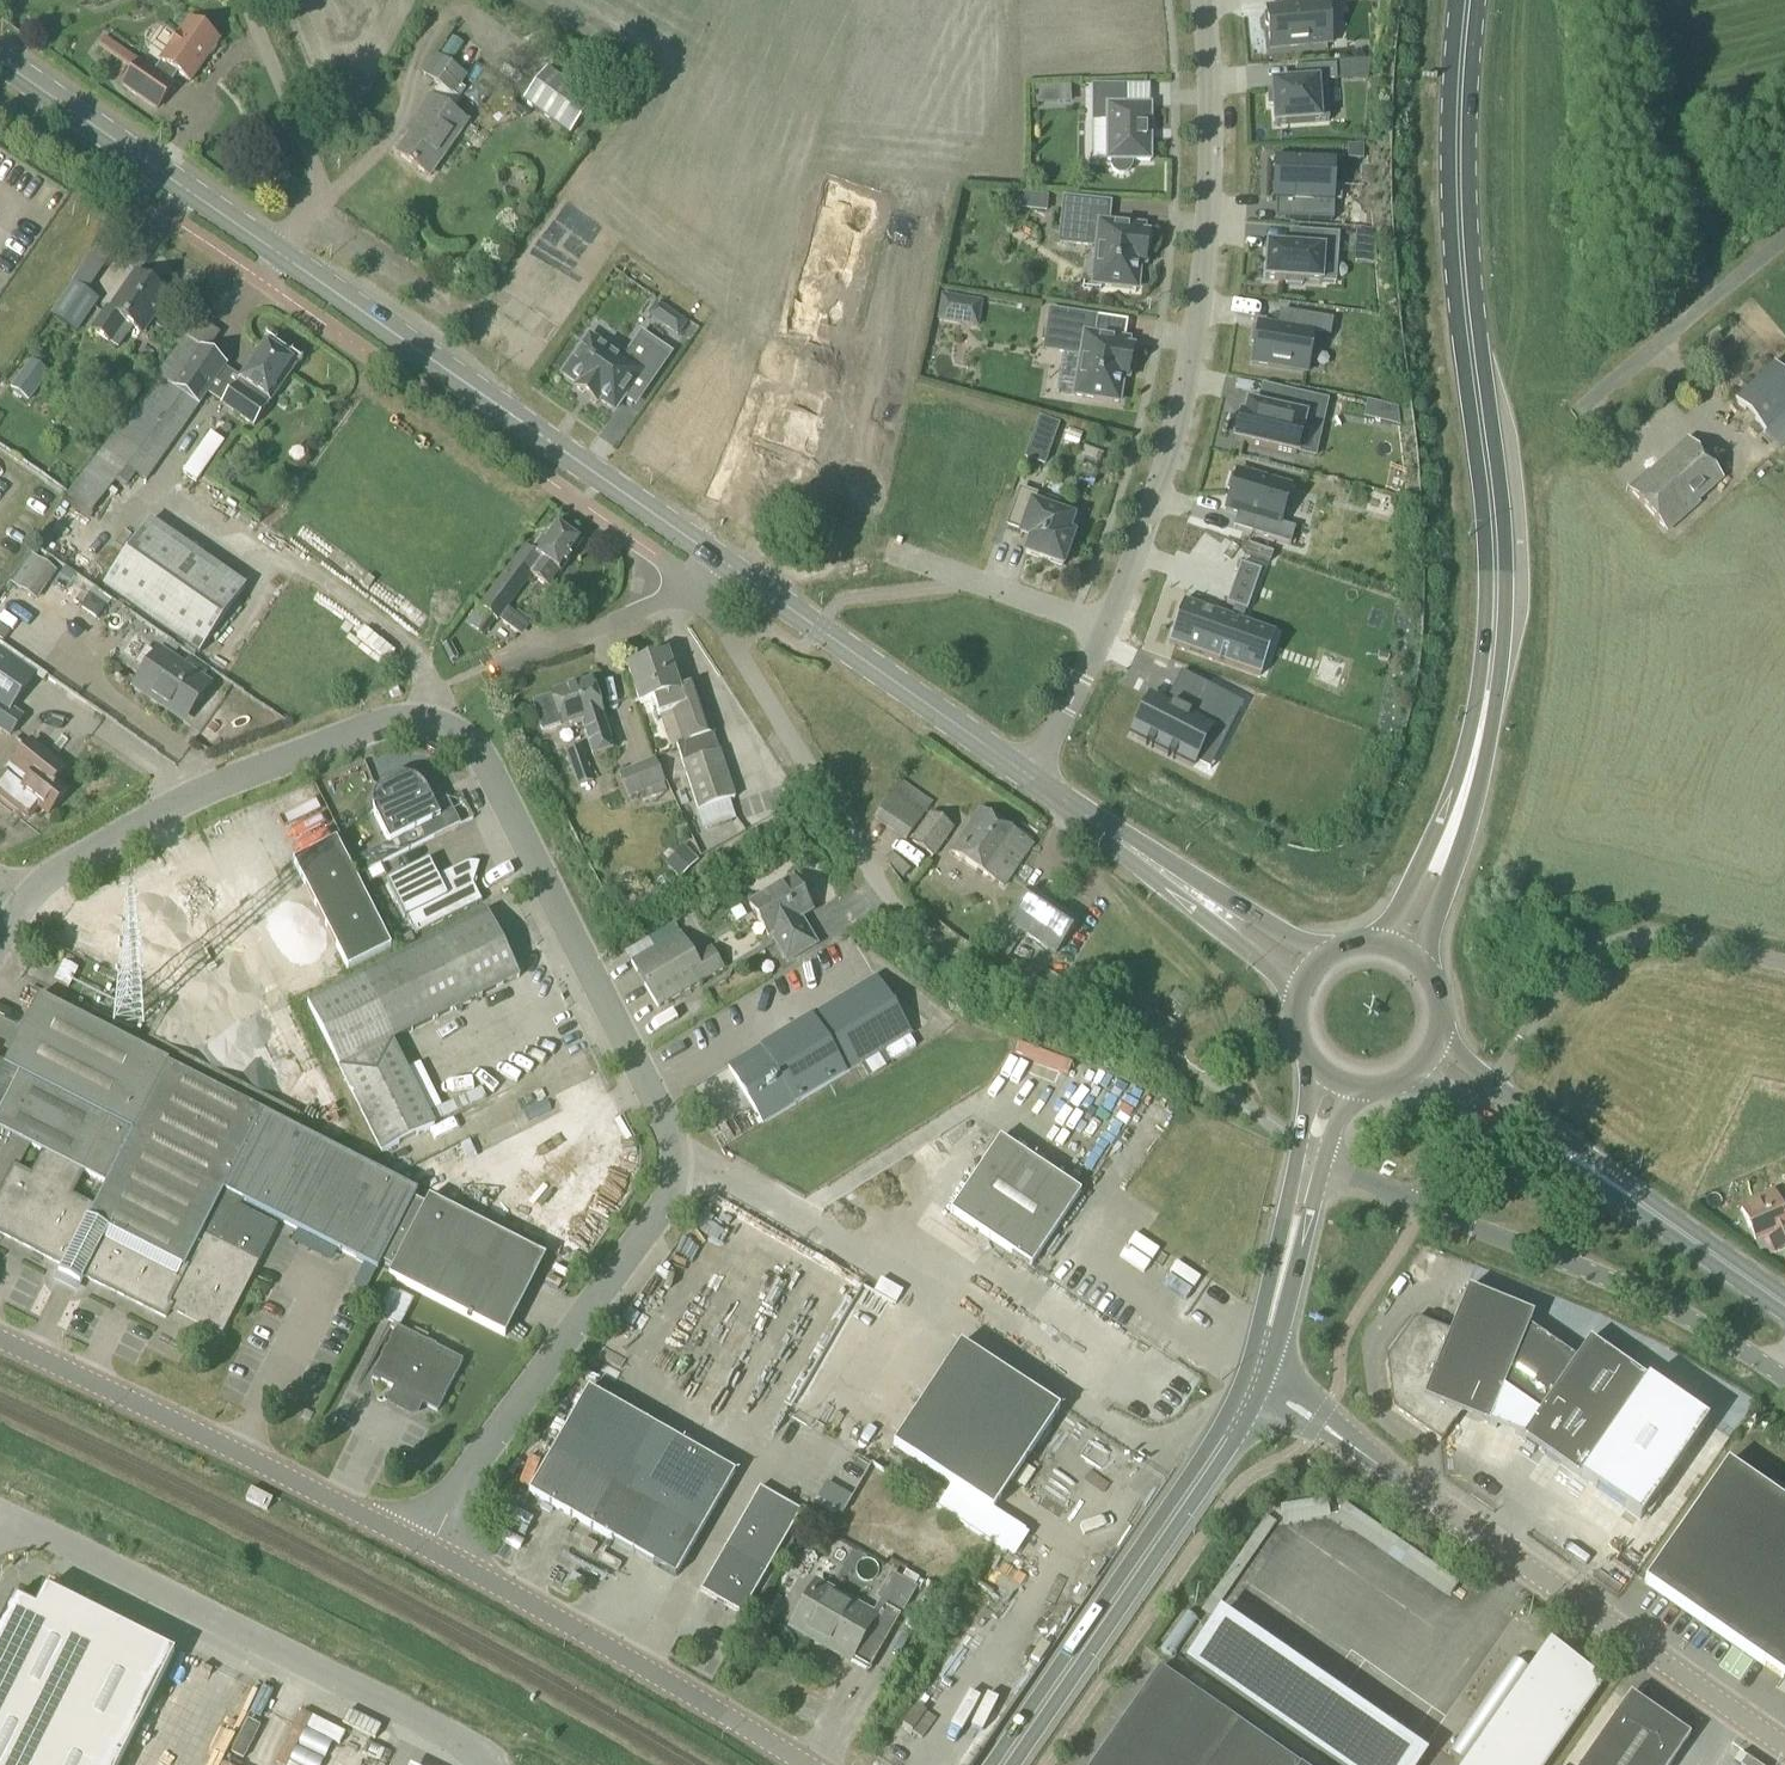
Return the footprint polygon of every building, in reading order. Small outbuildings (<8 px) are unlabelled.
[(1269,53),(1333,47),(1329,5),(1340,4),(1340,0),(1281,0),(1282,6),(1265,8),(1266,15),(1264,18),(1264,27),(1267,29),(1269,53)] [(190,83),(209,55),(212,55),(217,48),(216,45),(218,41),(189,21),(160,62),(161,62),(154,73),(140,63),(104,38),(97,47),(133,72),(123,87),(157,110),(173,86),(170,84),(177,74),(190,83)] [(467,123),(453,113),(462,101),(454,95),(467,77),(435,54),(422,74),(439,86),(410,128),(414,131),(398,156),(429,178),(467,123)] [(1367,80),(1369,60),(1357,61),(1358,81),(1367,80)] [(1272,125),(1327,122),(1325,84),(1335,83),(1334,67),(1304,69),(1305,84),(1271,86),(1271,90),(1267,90),(1268,106),(1271,106),(1272,125)] [(546,70),(524,101),(568,133),(591,102),(546,70)] [(1128,79),(1128,95),(1151,95),(1151,79),(1128,79)] [(1111,160),(1111,165),(1113,170),(1118,173),(1123,173),(1128,170),(1131,165),(1131,160),(1149,160),(1150,104),(1126,104),(1126,85),(1092,85),(1092,120),(1107,120),(1106,160),(1111,160)] [(1348,159),(1362,160),(1363,147),(1349,147),(1348,159)] [(1273,159),(1273,197),(1291,197),(1291,212),(1335,212),(1335,159),(1273,159)] [(824,200),(811,260),(827,264),(819,300),(842,305),(866,195),(842,190),(839,203),(824,200)] [(1144,264),(1147,233),(1142,233),(1142,227),(1107,223),(1109,203),(1064,198),(1059,242),(1096,246),(1094,263),(1101,264),(1099,284),(1136,288),(1139,264),(1144,264)] [(1320,283),(1322,260),(1337,261),(1338,236),(1300,233),(1299,250),(1268,248),(1266,279),(1286,281),(1285,283),(1302,284),(1302,282),(1320,283)] [(135,275),(110,310),(106,306),(89,330),(118,350),(132,329),(141,335),(167,298),(135,275)] [(76,334),(99,301),(72,283),(50,315),(76,334)] [(943,296),(939,320),(961,324),(965,300),(943,296)] [(794,334),(823,344),(836,308),(806,297),(794,334)] [(1094,317),(1050,310),(1044,348),(1081,354),(1074,394),(1118,401),(1121,377),(1127,378),(1132,347),(1126,346),(1127,340),(1092,335),(1094,317)] [(678,336),(686,324),(668,312),(667,312),(662,321),(663,325),(678,336)] [(1255,366),(1311,378),(1319,339),(1335,343),(1338,327),(1285,316),(1282,330),(1263,326),(1262,330),(1259,329),(1256,343),(1259,344),(1255,366)] [(563,376),(578,386),(576,390),(597,404),(599,400),(614,411),(635,380),(647,388),(668,359),(638,339),(625,357),(609,346),(606,350),(589,338),(563,376)] [(217,382),(227,367),(186,339),(156,377),(157,378),(115,431),(65,496),(91,515),(127,469),(145,482),(198,407),(199,408),(208,394),(217,382)] [(220,405),(253,428),(267,408),(267,407),(295,368),(263,345),(240,378),(239,380),(239,381),(235,386),(234,385),(230,392),(217,382),(208,394),(221,404),(220,405)] [(1784,413),(1784,376),(1773,364),(1735,402),(1765,433),(1784,413)] [(28,403),(40,386),(22,373),(10,389),(28,403)] [(820,398),(822,379),(800,377),(798,396),(820,398)] [(1235,441),(1297,455),(1303,429),(1317,432),(1324,402),(1280,391),(1275,412),(1248,405),(1244,417),(1240,416),(1235,441)] [(1398,408),(1387,406),(1368,401),(1364,419),(1389,425),(1400,427),(1398,408)] [(1045,467),(1060,426),(1039,418),(1024,460),(1045,467)] [(763,423),(736,491),(765,502),(792,434),(763,423)] [(195,483),(199,478),(223,443),(218,440),(209,434),(181,474),(195,483)] [(1666,533),(1717,488),(1682,449),(1651,476),(1648,472),(1628,490),(1666,533)] [(1230,491),(1225,510),(1256,518),(1252,533),(1291,544),(1295,528),(1280,524),(1291,487),(1236,472),(1235,477),(1231,476),(1227,490),(1230,491)] [(1058,512),(1061,503),(1019,489),(1007,524),(1021,529),(1020,534),(1030,538),(1025,553),(1062,566),(1073,534),(1067,532),(1073,517),(1058,512)] [(202,656),(246,591),(150,525),(105,590),(202,656)] [(541,539),(531,553),(524,547),(478,608),(477,607),(467,621),(476,628),(486,614),(498,623),(532,577),(548,589),(559,573),(561,574),(580,545),(554,527),(545,541),(541,539)] [(1247,545),(1244,554),(1270,563),(1273,554),(1247,545)] [(36,603),(56,573),(30,554),(9,584),(36,603)] [(1235,609),(1231,619),(1185,602),(1170,644),(1243,670),(1258,628),(1241,622),(1245,612),(1247,613),(1261,573),(1241,566),(1227,606),(1235,609)] [(94,589),(89,595),(80,608),(96,620),(105,607),(107,608),(112,602),(94,589)] [(29,668),(0,648),(0,732),(10,739),(24,718),(12,710),(35,677),(37,674),(29,668)] [(185,721),(208,689),(157,654),(135,686),(185,721)] [(733,794),(696,685),(678,691),(666,656),(628,669),(640,705),(655,700),(660,715),(674,710),(684,740),(677,743),(698,806),(706,831),(736,821),(728,796),(733,794)] [(1256,738),(1276,697),(1232,676),(1213,716),(1161,691),(1138,739),(1215,776),(1237,730),(1256,738)] [(550,695),(551,697),(532,703),(541,734),(561,727),(562,730),(580,723),(588,747),(591,758),(614,751),(610,739),(603,716),(602,716),(591,682),(550,695)] [(12,767),(10,765),(0,778),(0,800),(29,823),(40,809),(48,815),(67,792),(55,782),(64,770),(31,743),(12,767)] [(576,787),(594,782),(582,747),(564,753),(576,787)] [(654,759),(618,774),(628,799),(643,793),(646,800),(661,794),(664,793),(661,785),(665,784),(654,759)] [(453,813),(440,819),(427,792),(425,789),(423,787),(420,784),(415,781),(411,779),(407,778),(402,777),(394,778),(390,780),(386,782),(382,785),(380,788),(377,791),(375,796),(374,800),(373,803),(373,810),(375,815),(395,857),(460,826),(453,813)] [(907,840),(924,815),(893,794),(876,819),(907,840)] [(460,821),(478,814),(474,802),(456,809),(460,821)] [(1003,888),(1032,845),(980,810),(951,853),(1003,888)] [(933,858),(953,829),(931,814),(911,843),(933,858)] [(347,970),(389,949),(335,842),(293,863),(347,970)] [(405,920),(407,918),(416,936),(482,903),(473,886),(480,864),(474,863),(471,864),(469,864),(465,865),(438,879),(429,861),(386,883),(405,920)] [(785,960),(814,942),(804,925),(800,928),(794,918),(809,908),(789,876),(746,903),(766,935),(768,934),(785,960)] [(170,877),(155,887),(164,899),(179,889),(170,877)] [(1029,892),(1008,924),(1056,956),(1077,925),(1029,892)] [(487,914),(358,978),(307,1004),(340,1069),(338,1070),(380,1155),(435,1125),(430,1113),(441,1108),(420,1064),(407,1070),(393,1041),(519,978),(487,914)] [(399,949),(415,942),(411,933),(395,941),(399,949)] [(658,1009),(723,970),(711,949),(695,959),(682,935),(631,963),(658,1009)] [(69,990),(78,971),(64,963),(54,982),(69,990)] [(762,1125),(910,1036),(875,978),(727,1067),(762,1125)] [(19,1010),(31,996),(19,986),(7,999),(19,1010)] [(276,1227),(239,1207),(242,1201),(379,1271),(382,1265),(392,1270),(388,1278),(504,1338),(545,1259),(429,1199),(425,1207),(414,1201),(418,1193),(168,1066),(169,1064),(38,998),(7,1060),(0,1057),(0,1235),(44,1257),(63,1267),(60,1273),(59,1272),(58,1275),(80,1286),(81,1284),(81,1283),(83,1278),(102,1287),(165,1318),(170,1309),(220,1335),(257,1262),(276,1227)] [(1000,1101),(1014,1096),(1006,1076),(992,1081),(1000,1101)] [(1031,1268),(1037,1258),(1080,1194),(999,1140),(950,1214),(1031,1268)] [(1784,1249),(1784,1223),(1773,1195),(1741,1209),(1755,1243),(1764,1239),(1771,1255),(1784,1249)] [(929,1207),(925,1225),(939,1228),(943,1210),(929,1207)] [(704,1218),(694,1236),(700,1240),(688,1261),(698,1266),(720,1227),(704,1218)] [(724,1293),(798,1274),(793,1253),(718,1272),(724,1293)] [(834,1274),(770,1289),(775,1311),(816,1302),(816,1300),(839,1294),(834,1274)] [(388,1289),(375,1317),(400,1329),(414,1301),(388,1289)] [(1580,1479),(1647,1382),(1589,1341),(1575,1361),(1528,1328),(1533,1317),(1467,1290),(1449,1334),(1445,1332),(1445,1331),(1415,1319),(1386,1360),(1393,1410),(1440,1443),(1456,1420),(1453,1418),(1455,1413),(1488,1427),(1502,1391),(1538,1415),(1521,1439),(1580,1479)] [(643,1334),(654,1323),(642,1311),(631,1323),(643,1334)] [(371,1379),(393,1390),(387,1401),(389,1407),(411,1418),(417,1416),(422,1405),(436,1413),(462,1362),(397,1329),(371,1379)] [(992,1512),(1059,1411),(959,1345),(892,1446),(992,1512)] [(729,1400),(733,1389),(711,1380),(706,1391),(729,1400)] [(675,1578),(734,1474),(588,1390),(528,1494),(675,1578)] [(1677,1460),(1664,1486),(1684,1496),(1697,1469),(1677,1460)] [(1726,1464),(1644,1583),(1784,1681),(1784,1505),(1726,1464)] [(741,1617),(765,1574),(801,1512),(759,1489),(700,1593),(741,1617)] [(1286,1517),(1333,1514),(1332,1497),(1285,1500),(1286,1517)] [(869,1673),(880,1653),(902,1615),(917,1589),(914,1588),(901,1580),(890,1574),(876,1600),(879,1602),(871,1616),(817,1584),(816,1585),(802,1609),(791,1628),(848,1661),(869,1673)] [(45,1590),(35,1610),(13,1599),(0,1624),(0,1764),(119,1764),(174,1655),(45,1590)] [(1188,1657),(1338,1764),(1377,1764),(1393,1743),(1217,1616),(1188,1657)] [(177,1647),(173,1658),(205,1670),(210,1659),(177,1647)] [(1604,1683),(1550,1657),(1533,1682),(1526,1677),(1529,1672),(1513,1661),(1447,1755),(1462,1764),(1465,1764),(1467,1762),(1472,1764),(1547,1764),(1604,1683)] [(1239,1726),(1158,1670),(1092,1764),(1295,1764),(1239,1726)] [(1689,1738),(1629,1697),(1582,1764),(1671,1764),(1689,1738)] [(249,1728),(250,1743),(269,1743),(269,1728),(249,1728)] [(136,1750),(144,1761),(163,1746),(155,1736),(136,1750)] [(161,1763),(174,1764),(176,1744),(163,1743),(161,1763)] [(1681,1764),(1724,1764),(1695,1745),(1681,1764)] [(1744,1764),(1768,1764),(1753,1751),(1742,1763),(1744,1764)]
